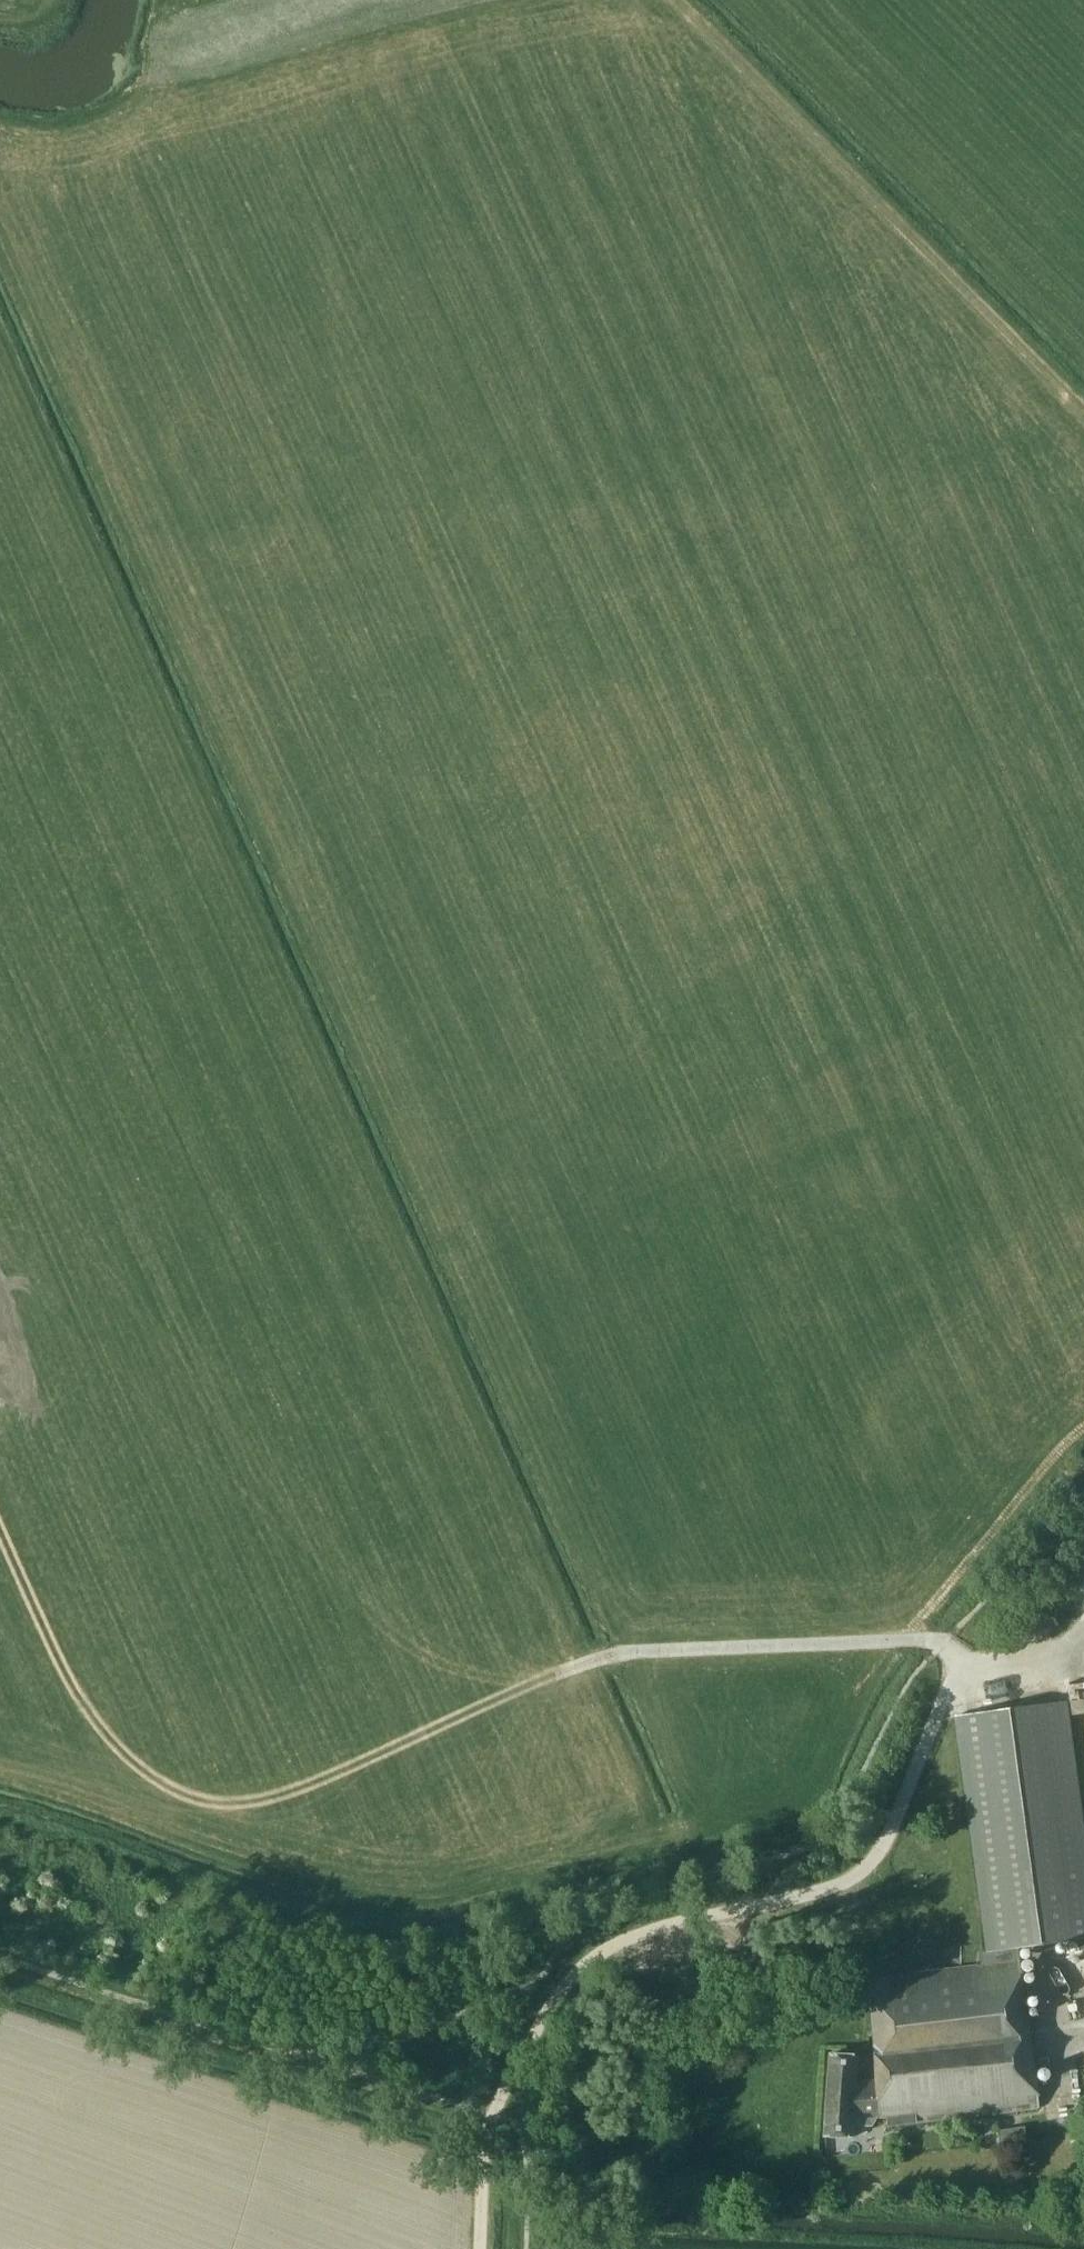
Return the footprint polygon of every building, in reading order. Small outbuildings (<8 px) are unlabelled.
[(1083,1713),(1083,1699),(1066,1701),(955,1716),(986,1951),(979,1952),(980,1964),(978,1967),(869,1979),(876,2080),(854,2081),(856,2055),(830,2054),(825,2135),(852,2137),(853,2126),(872,2124),(877,2117),(888,2116),(889,2125),(1038,2107),(1038,2108),(1039,2107),(1022,1978),(1027,1978),(1026,1971),(1021,1972),(1020,1960),(1019,1960),(1018,1947),(1083,1938),(1083,1832),(1068,1715),(1083,1713)] [(1025,2126),(998,2130),(1000,2144),(1027,2140),(1025,2126)]
